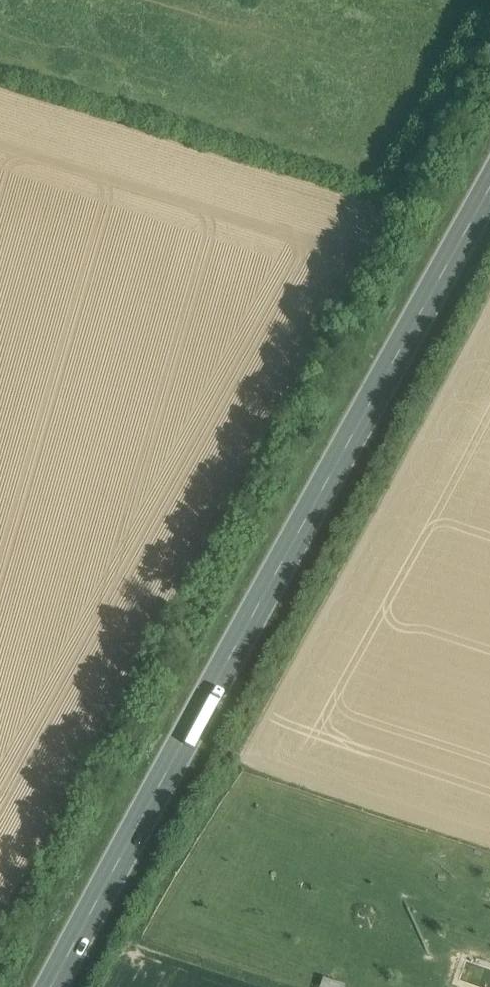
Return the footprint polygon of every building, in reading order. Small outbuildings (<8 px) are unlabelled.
[(320,986),(344,986),(345,982),(323,977),(320,986)]
